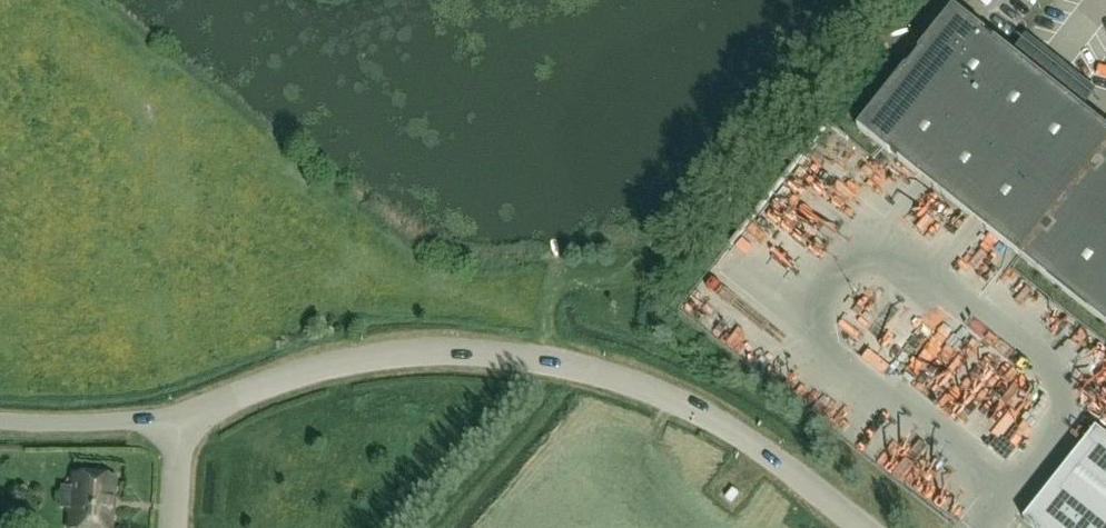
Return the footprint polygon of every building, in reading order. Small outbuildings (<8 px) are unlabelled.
[(1083,108),(996,39),(995,38),(994,39),(986,33),(987,32),(987,31),(986,31),(955,6),(954,6),(953,7),(919,49),(919,50),(920,51),(915,57),(914,57),(913,57),(913,58),(912,58),(912,59),(913,60),(908,66),(907,66),(906,66),(858,126),(858,127),(858,128),(889,153),(890,153),(891,153),(899,159),(899,160),(899,161),(1105,325),(1105,126),(1083,108)] [(941,248),(950,228),(939,223),(930,243),(941,248)] [(844,437),(862,415),(821,383),(804,405),(844,437)] [(1097,428),(1024,521),(1032,527),(1105,527),(1105,435),(1097,428)] [(114,478),(74,476),(70,527),(110,527),(114,478)] [(731,502),(738,493),(733,489),(726,498),(731,502)]
